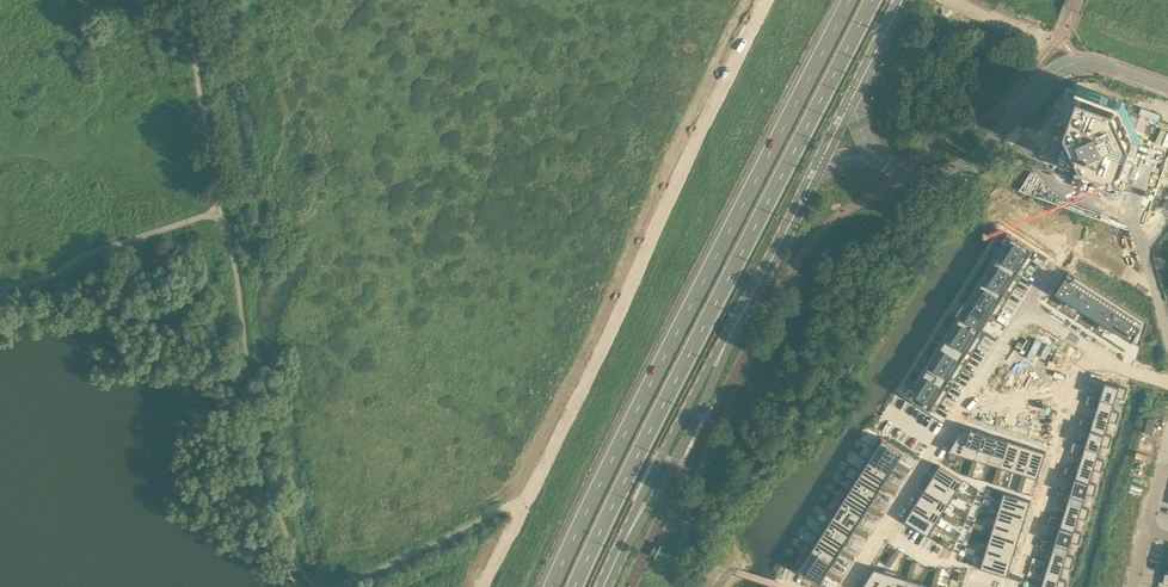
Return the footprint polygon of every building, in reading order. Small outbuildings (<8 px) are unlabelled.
[(1019,190),(1128,229),(1137,225),(1144,223),(1167,157),(1167,123),(1116,104),(1080,91),(1067,126),(1059,148),(1050,140),(1040,156),(1038,159),(1034,166),(1019,190)] [(910,386),(905,393),(930,409),(973,342),(974,342),(983,328),(982,328),(988,319),(1033,248),(1008,232),(1003,240),(1007,242),(997,258),(993,256),(989,253),(959,300),(963,302),(957,312),(957,313),(961,316),(954,326),(951,331),(937,353),(934,358),(914,388),(910,386)] [(1069,271),(1056,292),(1140,346),(1148,321),(1069,271)] [(1089,394),(1086,403),(1097,406),(1098,406),(1112,410),(1116,397),(1124,399),(1127,388),(1105,381),(1101,394),(1100,398),(1089,394)] [(1081,419),(1078,427),(1090,430),(1104,434),(1105,434),(1109,421),(1116,423),(1120,412),(1112,410),(1098,406),(1097,406),(1094,418),(1093,418),(1092,422),(1081,419)] [(964,426),(948,451),(958,454),(962,455),(963,456),(972,429),(964,426)] [(972,429),(963,456),(973,459),(975,459),(984,432),(972,429)] [(1074,443),(1071,451),(1082,455),(1083,454),(1097,458),(1101,445),(1109,447),(1112,436),(1105,434),(1104,434),(1090,430),(1086,442),(1085,446),(1074,443)] [(984,432),(975,459),(978,460),(988,463),(996,436),(984,432)] [(881,436),(873,448),(897,463),(898,461),(904,451),(881,436)] [(996,436),(988,463),(998,466),(1000,467),(1008,440),(996,436)] [(1008,440),(1000,467),(1002,468),(1012,471),(1021,444),(1008,440)] [(1021,444),(1012,471),(1022,474),(1025,475),(1033,448),(1021,444)] [(873,448),(866,459),(890,473),(895,465),(897,463),(873,448)] [(1033,448),(1025,475),(1027,475),(1038,479),(1046,452),(1033,448)] [(1066,467),(1063,475),(1075,479),(1075,478),(1089,483),(1090,482),(1094,469),(1101,472),(1105,460),(1097,458),(1083,454),(1082,455),(1079,467),(1078,466),(1077,470),(1066,467)] [(866,459),(859,470),(883,484),(884,482),(890,473),(866,459)] [(940,465),(932,476),(956,491),(958,489),(964,480),(940,465)] [(859,470),(853,480),(876,495),(878,492),(882,486),(883,484),(859,470)] [(932,476),(926,487),(949,502),(955,493),(956,491),(932,476)] [(1058,491),(1056,499),(1067,503),(1068,502),(1082,507),(1082,506),(1086,493),(1094,496),(1097,484),(1090,482),(1089,483),(1075,478),(1075,479),(1071,491),(1070,494),(1058,491)] [(853,480),(846,491),(869,506),(870,504),(876,495),(853,480)] [(883,484),(882,486),(888,490),(890,486),(884,482),(883,484)] [(926,487),(919,498),(942,513),(949,502),(926,487)] [(846,491),(839,502),(862,517),(868,508),(869,506),(846,491)] [(1001,503),(1000,505),(1027,513),(1031,501),(1004,492),(1001,503)] [(919,498),(912,509),(935,524),(942,513),(919,498)] [(839,502),(832,513),(855,528),(856,526),(862,517),(839,502)] [(1051,515),(1048,523),(1060,527),(1060,526),(1074,531),(1075,530),(1079,517),(1086,520),(1090,508),(1082,506),(1082,507),(1068,502),(1067,503),(1064,515),(1063,515),(1063,517),(1062,519),(1051,515)] [(869,506),(868,508),(874,512),(877,508),(870,504),(869,506)] [(999,507),(996,517),(1023,526),(1027,513),(1000,505),(999,507)] [(912,509),(904,520),(928,535),(935,524),(912,509)] [(832,513),(825,524),(848,539),(854,530),(855,528),(832,513)] [(996,517),(992,530),(1019,538),(1023,526),(996,517)] [(825,524),(818,535),(841,550),(843,548),(848,539),(825,524)] [(855,528),(854,530),(860,534),(863,530),(856,526),(855,528)] [(1043,539),(1041,548),(1052,551),(1052,550),(1067,555),(1067,554),(1071,542),(1079,544),(1082,533),(1075,530),(1074,531),(1060,526),(1060,527),(1056,539),(1054,543),(1043,539)] [(863,530),(860,534),(866,538),(869,534),(863,530)] [(988,541),(988,542),(1015,550),(1019,538),(992,530),(988,541)] [(818,535),(811,546),(834,561),(840,552),(841,550),(818,535)] [(982,551),(982,553),(1011,563),(1015,550),(988,542),(988,541),(986,541),(982,551)] [(811,546),(804,557),(827,571),(829,569),(834,561),(811,546)] [(1036,563),(1033,572),(1045,575),(1059,579),(1059,578),(1063,566),(1071,568),(1075,557),(1067,554),(1067,555),(1052,550),(1052,551),(1048,563),(1047,567),(1036,563)] [(981,556),(978,566),(1007,576),(1011,563),(982,553),(981,556)] [(804,557),(797,568),(820,583),(826,573),(827,571),(804,557)] [(862,586),(880,586),(885,571),(884,571),(874,568),(862,586)] [(880,586),(893,586),(897,575),(898,572),(886,568),(884,571),(885,571),(880,586)] [(893,586),(907,586),(909,579),(907,578),(897,575),(893,586)] [(1067,581),(1059,578),(1059,579),(1045,575),(1041,586),(1065,586),(1067,581)] [(907,586),(920,586),(921,583),(911,579),(909,579),(907,586)]
